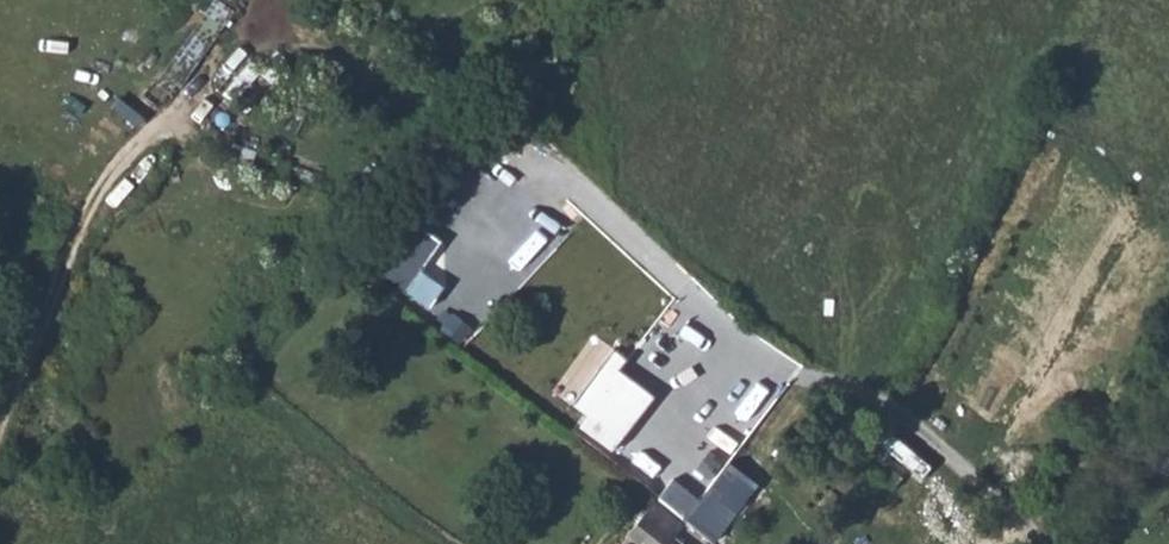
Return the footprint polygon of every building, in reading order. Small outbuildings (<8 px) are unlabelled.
[(617,364),(579,426),(616,448),(653,386),(617,364)] [(714,481),(694,468),(680,489),(699,501),(689,516),(721,538),(760,480),(729,459),(714,481)] [(620,543),(684,543),(646,513),(620,543)]
